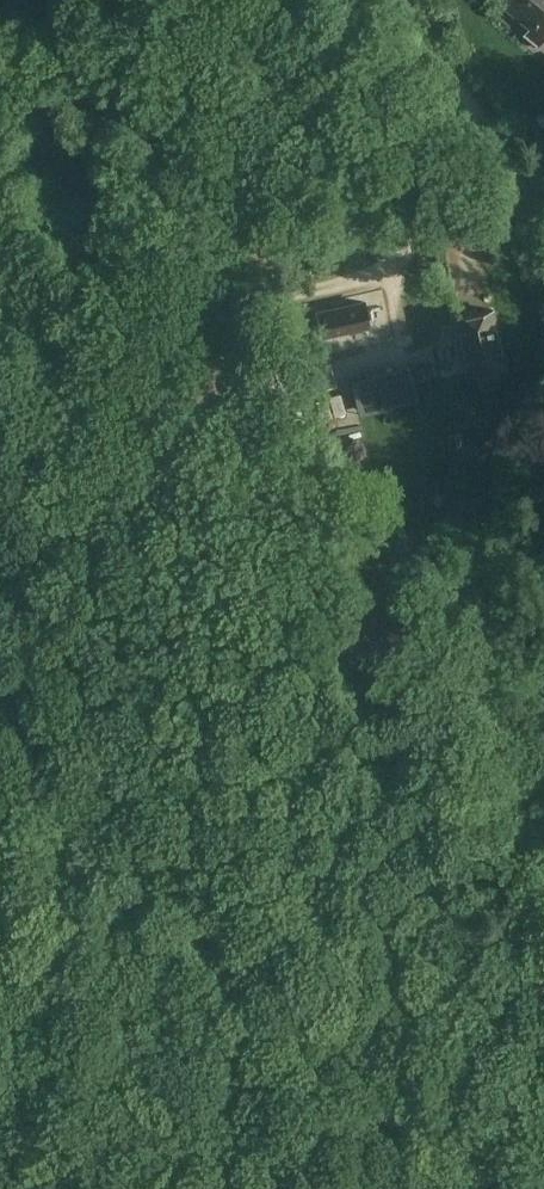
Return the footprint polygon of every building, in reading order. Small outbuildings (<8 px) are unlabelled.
[(527,35),(539,45),(543,39),(543,0),(504,0),(503,1),(534,27),(527,35)] [(369,324),(364,301),(318,312),(323,335),(369,324)] [(499,379),(495,365),(505,363),(493,312),(456,320),(469,371),(477,369),(481,382),(486,386),(497,384),(499,379)] [(414,369),(418,383),(438,378),(434,364),(414,369)] [(410,365),(386,371),(351,381),(360,415),(392,406),(390,401),(418,394),(410,365)]
